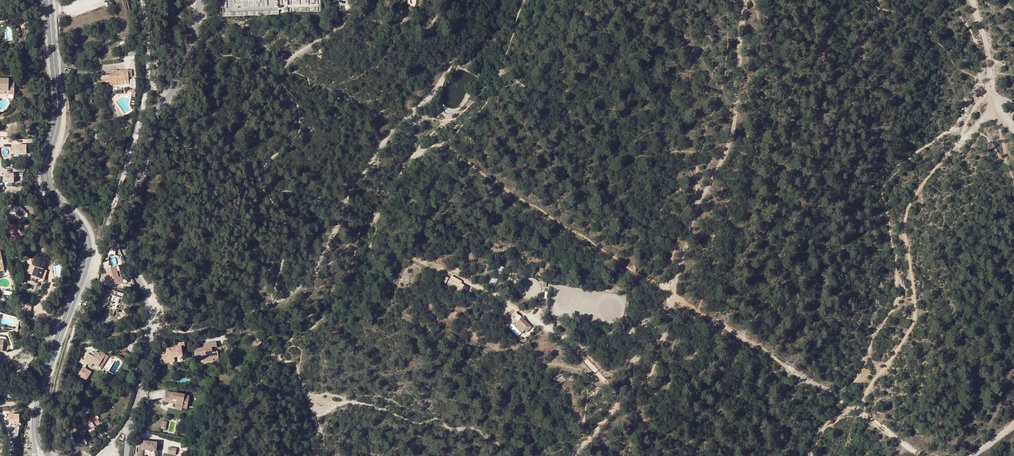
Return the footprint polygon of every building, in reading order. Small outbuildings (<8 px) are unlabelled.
[(110,76),(103,76),(103,83),(110,82),(110,84),(122,83),(122,82),(129,81),(128,70),(120,71),(121,73),(116,73),(109,74),(110,76)] [(8,94),(14,94),(14,83),(9,82),(9,79),(0,79),(0,91),(8,91),(8,94)] [(13,147),(13,155),(27,155),(27,145),(17,146),(16,147),(13,147)] [(15,174),(5,174),(5,183),(15,183),(15,174)] [(21,217),(26,213),(20,206),(15,211),(21,217)] [(30,225),(24,221),(17,227),(14,223),(9,229),(9,234),(9,235),(16,243),(24,236),(30,225)] [(33,267),(35,267),(36,267),(43,269),(43,270),(44,270),(46,262),(45,260),(42,259),(40,260),(39,265),(34,263),(33,267)] [(119,266),(106,269),(109,280),(119,278),(118,274),(120,273),(119,266)] [(501,266),(497,275),(502,277),(506,268),(501,266)] [(43,269),(36,267),(35,267),(32,277),(40,280),(43,270),(43,269)] [(462,293),(460,296),(465,298),(470,286),(451,277),(447,285),(462,293)] [(121,298),(123,299),(125,294),(113,291),(108,307),(111,308),(111,309),(111,310),(110,315),(114,317),(116,311),(117,311),(121,298)] [(518,336),(525,330),(527,332),(533,326),(522,316),(510,327),(518,336)] [(568,334),(571,327),(562,323),(559,329),(568,334)] [(167,358),(174,357),(181,357),(181,346),(184,346),(184,340),(175,340),(175,346),(167,346),(167,353),(167,358)] [(198,353),(199,364),(207,363),(207,366),(216,365),(215,359),(215,353),(220,353),(219,346),(206,348),(206,352),(198,353)] [(93,364),(99,367),(106,355),(101,352),(100,354),(96,351),(93,356),(89,354),(87,356),(82,364),(86,366),(88,364),(92,367),(93,364)] [(163,353),(163,362),(174,361),(174,357),(167,358),(167,353),(163,353)] [(106,355),(99,367),(102,369),(109,357),(106,355)] [(82,366),(78,376),(88,380),(92,370),(82,366)] [(545,378),(545,380),(558,383),(559,379),(558,378),(559,371),(546,369),(544,376),(547,376),(547,378),(545,378)] [(176,413),(175,418),(175,419),(182,421),(187,422),(190,409),(165,403),(163,415),(170,416),(171,412),(176,413)] [(20,423),(20,414),(9,414),(9,424),(20,423)] [(86,417),(84,419),(85,421),(82,423),(87,432),(99,425),(93,416),(88,420),(86,417)] [(137,455),(154,455),(155,448),(138,446),(137,455)]
